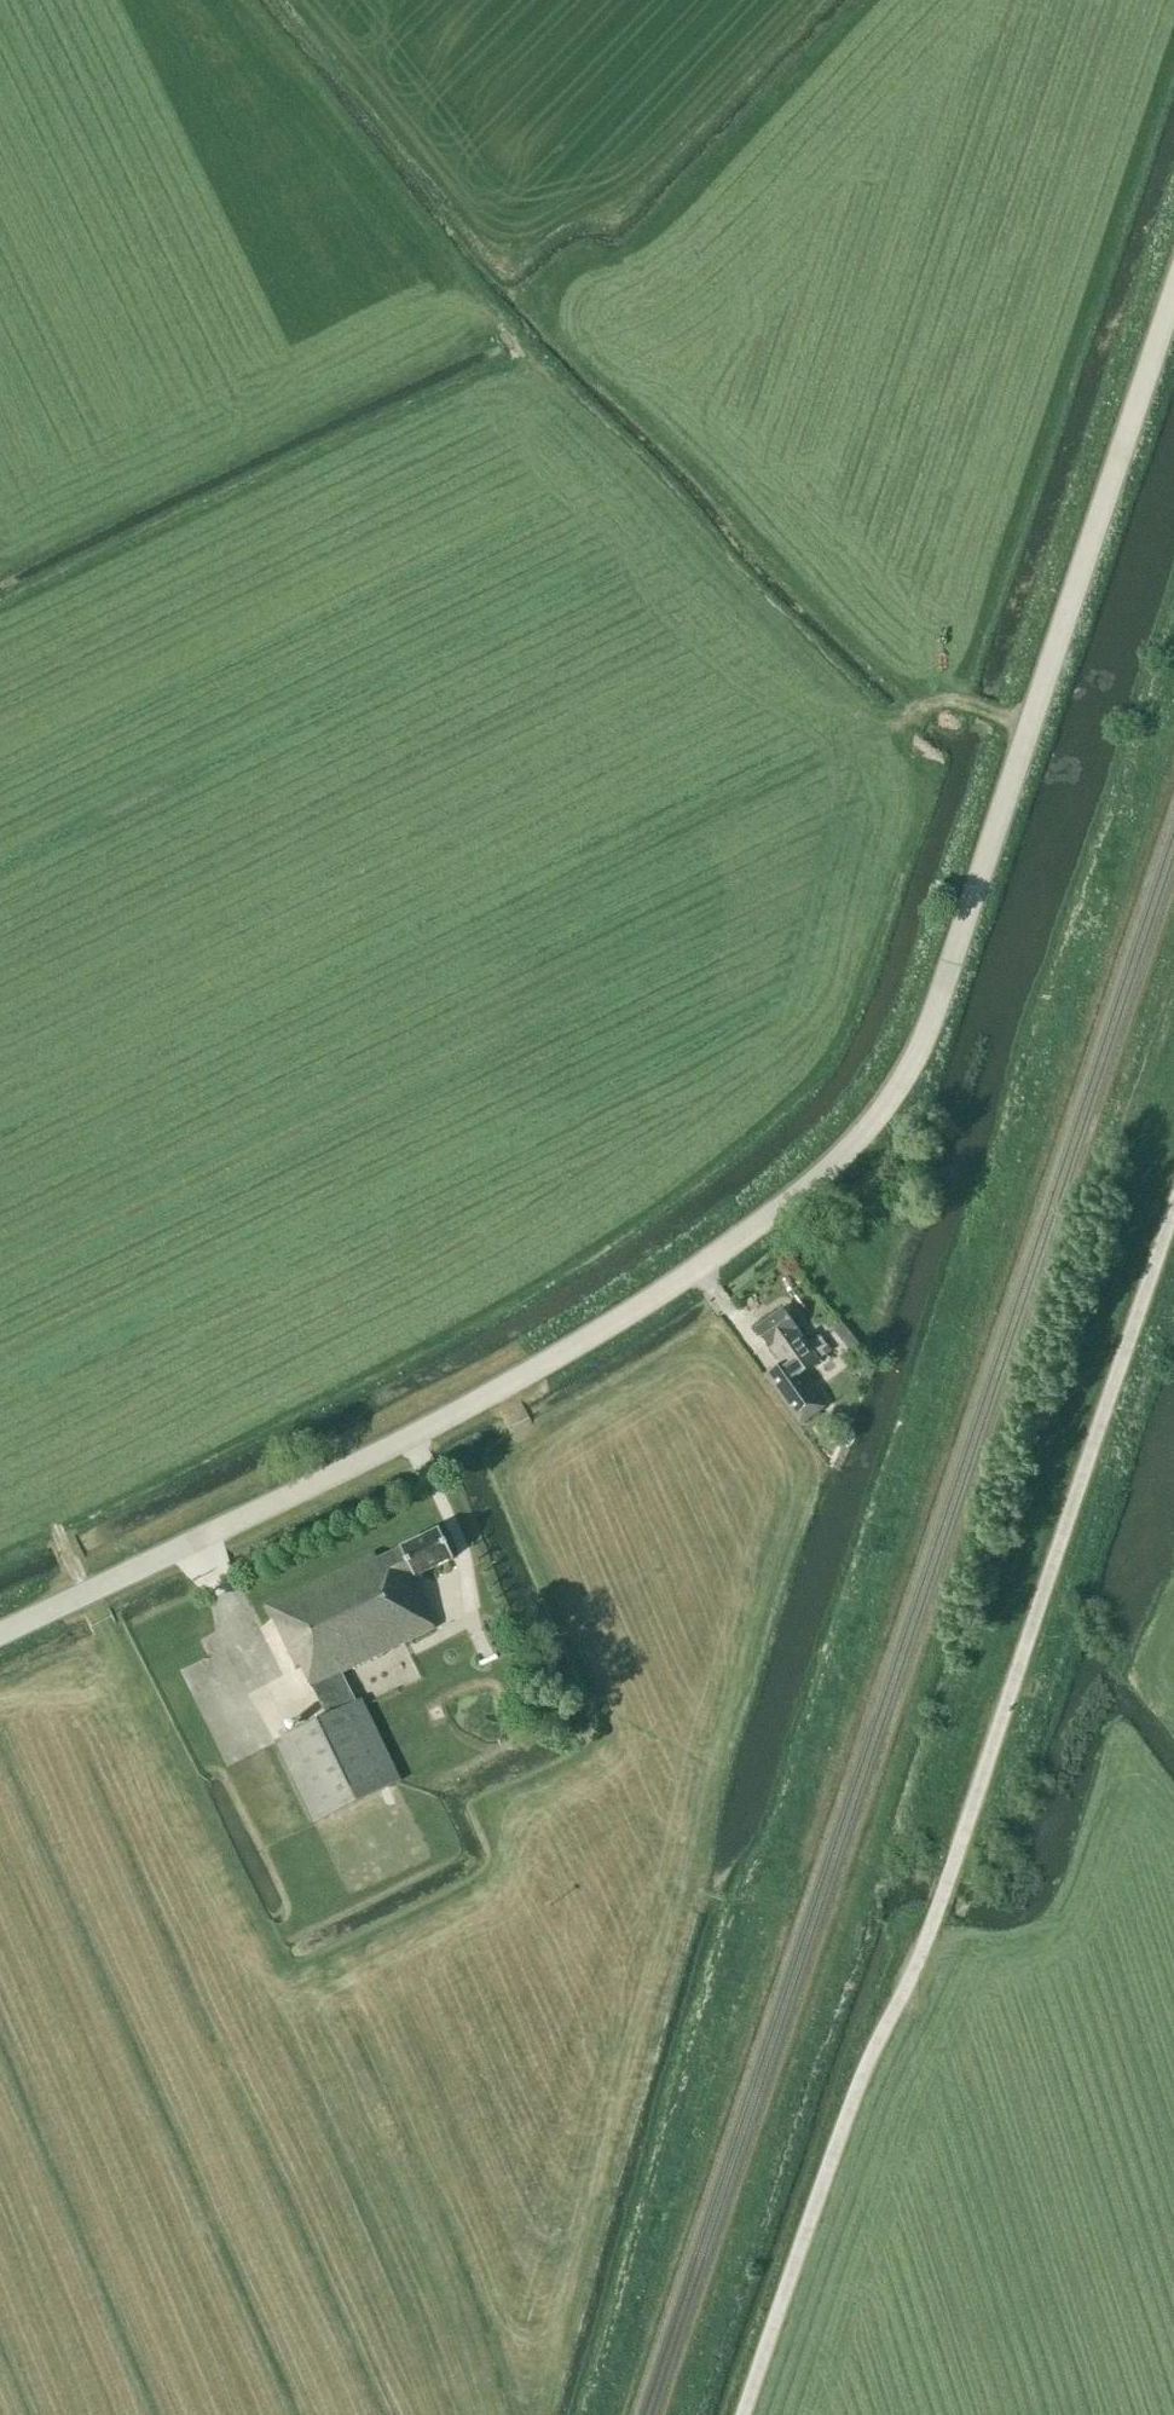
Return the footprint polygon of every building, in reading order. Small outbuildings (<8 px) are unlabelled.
[(819,1337),(807,1345),(796,1330),(782,1312),(757,1330),(770,1348),(770,1349),(781,1365),(764,1377),(799,1426),(825,1408),(802,1374),(819,1362),(817,1360),(830,1352),(819,1337)] [(833,1331),(856,1360),(866,1353),(843,1324),(833,1331)] [(411,1581),(453,1560),(439,1531),(378,1561),(375,1554),(267,1607),(297,1670),(302,1668),(312,1689),(313,1689),(327,1719),(276,1744),(314,1824),(401,1782),(362,1702),(356,1704),(342,1675),(435,1630),(411,1581)] [(261,1854),(248,1861),(276,1915),(289,1908),(261,1854)]
